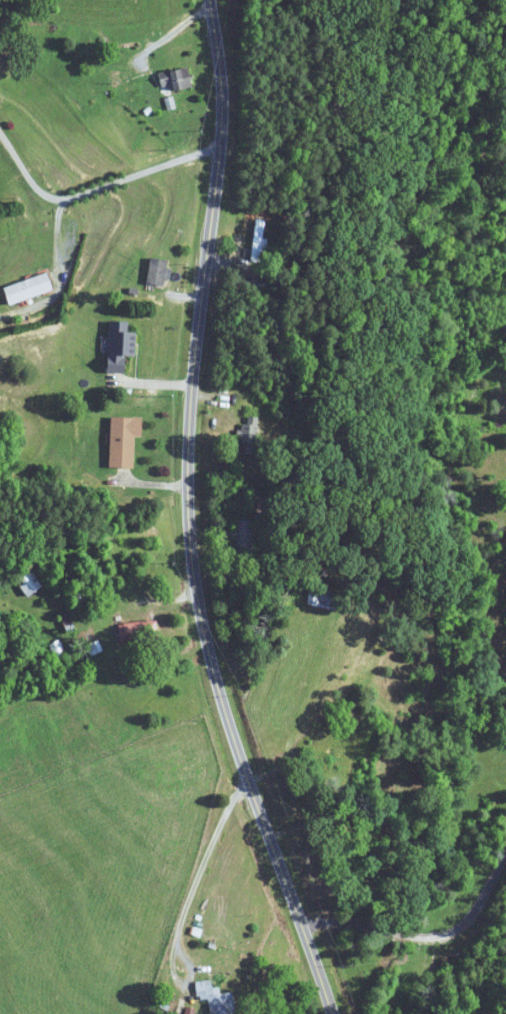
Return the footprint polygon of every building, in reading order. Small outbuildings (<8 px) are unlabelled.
[(161,92),(191,87),(187,68),(158,73),(161,92)] [(266,220),(256,219),(250,261),(259,262),(266,220)] [(146,284),(166,287),(170,261),(150,258),(146,284)] [(8,305),(53,291),(48,274),(3,287),(8,305)] [(136,333),(128,332),(129,322),(109,321),(106,372),(122,373),(123,357),(134,358),(136,333)] [(142,418),(110,417),(109,468),(134,469),(134,436),(141,436),(142,418)] [(243,455),(257,455),(257,418),(243,418),(243,455)] [(252,521),(233,521),(233,553),(252,553),(252,521)] [(26,598),(42,587),(31,570),(15,581),(26,598)] [(339,595),(312,587),(307,603),(333,612),(339,595)] [(156,622),(118,622),(118,643),(156,643),(156,622)] [(50,645),(56,659),(67,654),(61,641),(50,645)] [(211,991),(211,981),(197,982),(197,999),(208,999),(209,1013),(222,1013),(234,1013),(233,991),(211,991)]
